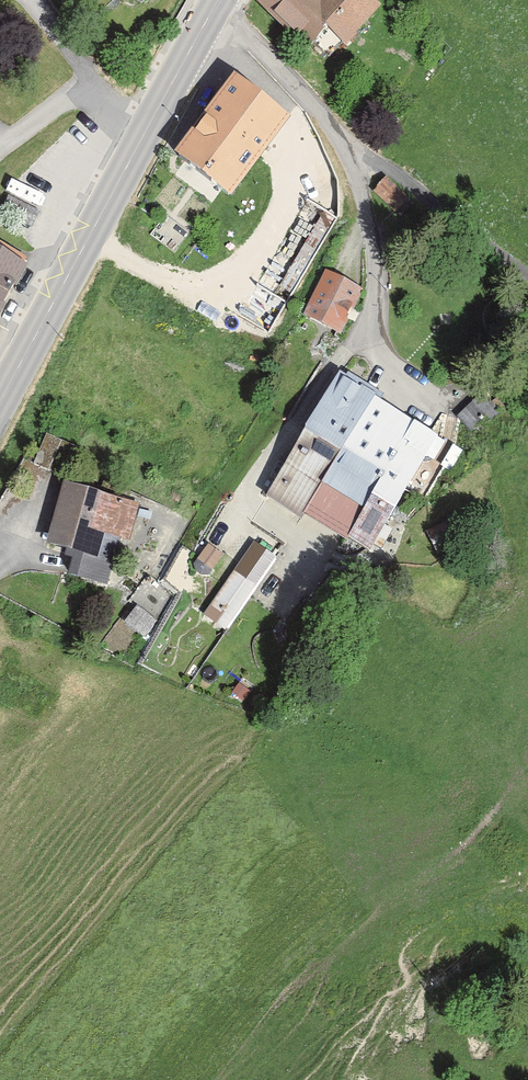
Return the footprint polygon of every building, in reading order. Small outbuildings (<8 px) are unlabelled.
[(325,35),(347,52),(381,11),(368,0),(326,0),(323,4),(318,0),(261,0),(254,7),(305,55),(325,35)] [(232,204),(294,123),(237,81),(176,162),(232,204)] [(29,272),(0,256),(0,326),(29,272)] [(339,341),(362,294),(324,275),(301,322),(339,341)] [(305,436),(361,470),(395,414),(339,380),(305,436)] [(507,430),(475,398),(450,422),(482,455),(507,430)] [(395,414),(361,470),(407,499),(442,442),(395,414)] [(322,534),(361,470),(305,436),(266,500),(322,534)] [(407,499),(361,470),(322,534),(369,562),(407,499)] [(129,547),(140,508),(63,487),(44,552),(93,566),(101,538),(129,547)] [(213,580),(225,563),(207,549),(194,565),(213,580)] [(222,636),(254,592),(232,575),(200,619),(222,636)] [(140,647),(157,628),(136,610),(119,628),(140,647)]
